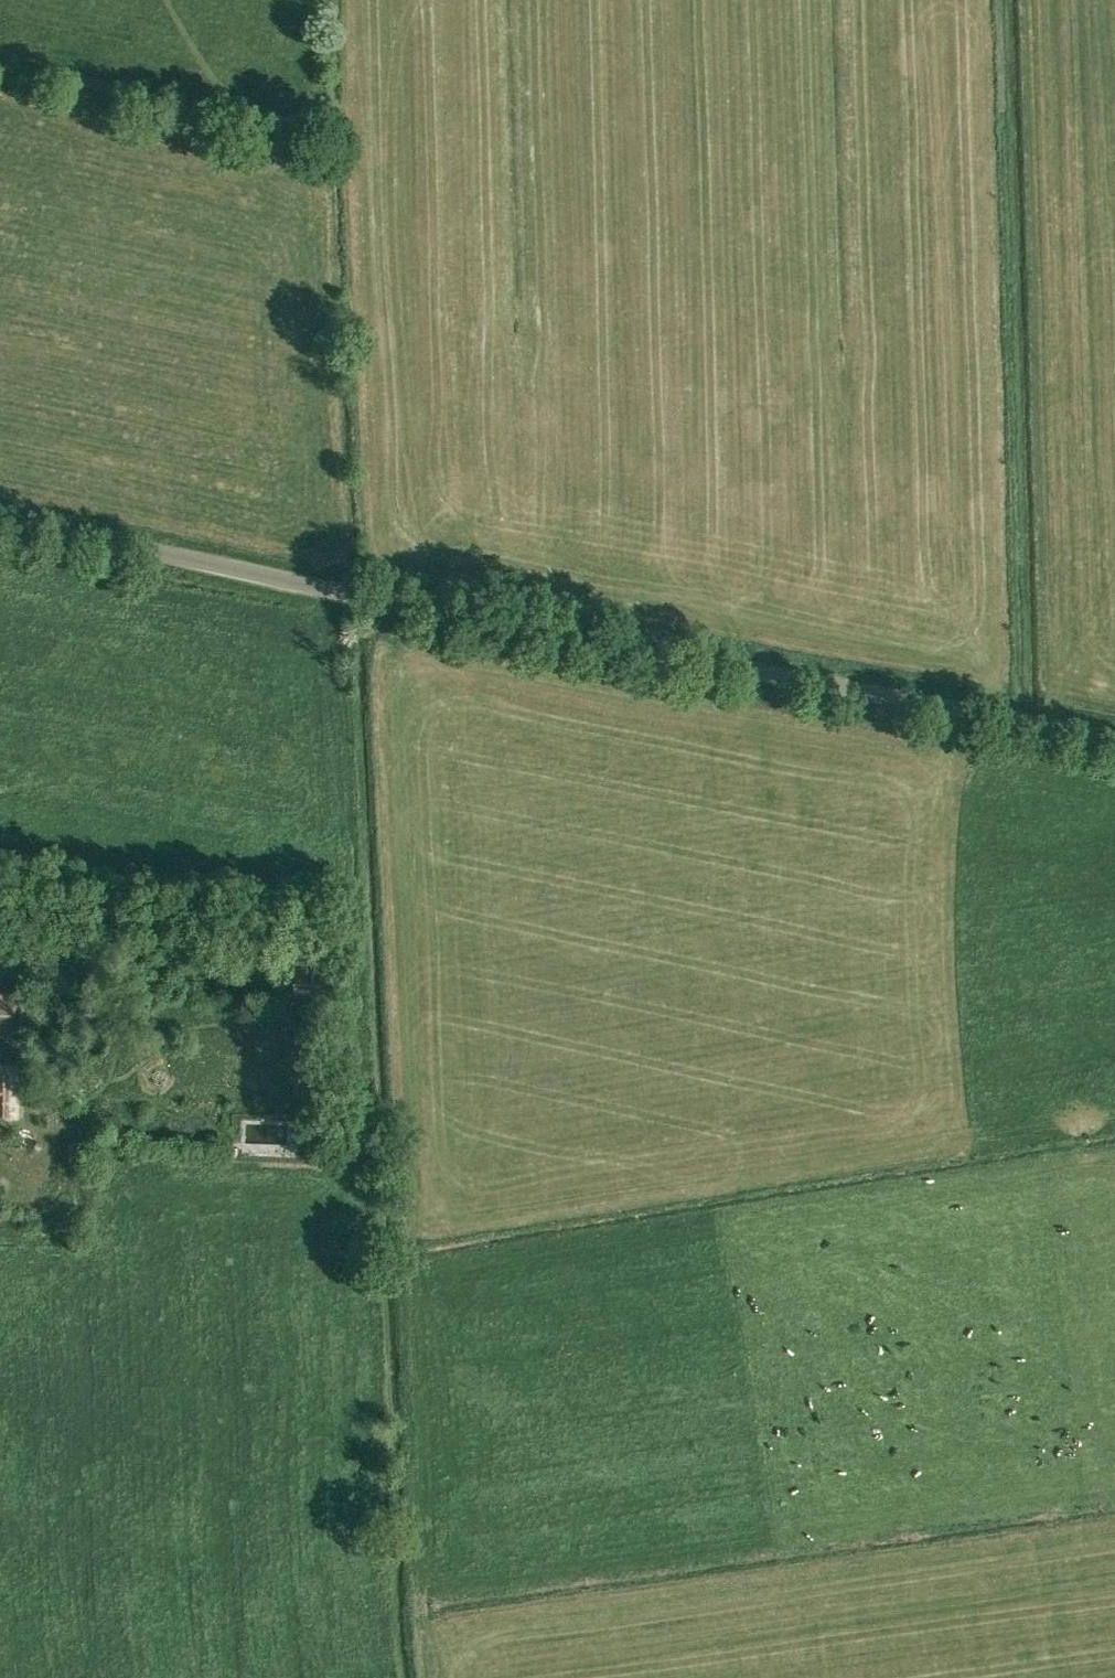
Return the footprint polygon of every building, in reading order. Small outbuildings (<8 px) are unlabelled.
[(18,1031),(18,990),(0,990),(0,1031),(18,1031)] [(19,1118),(18,1064),(0,1065),(0,1118),(19,1118)] [(250,1128),(252,1162),(296,1160),(294,1126),(250,1128)]
